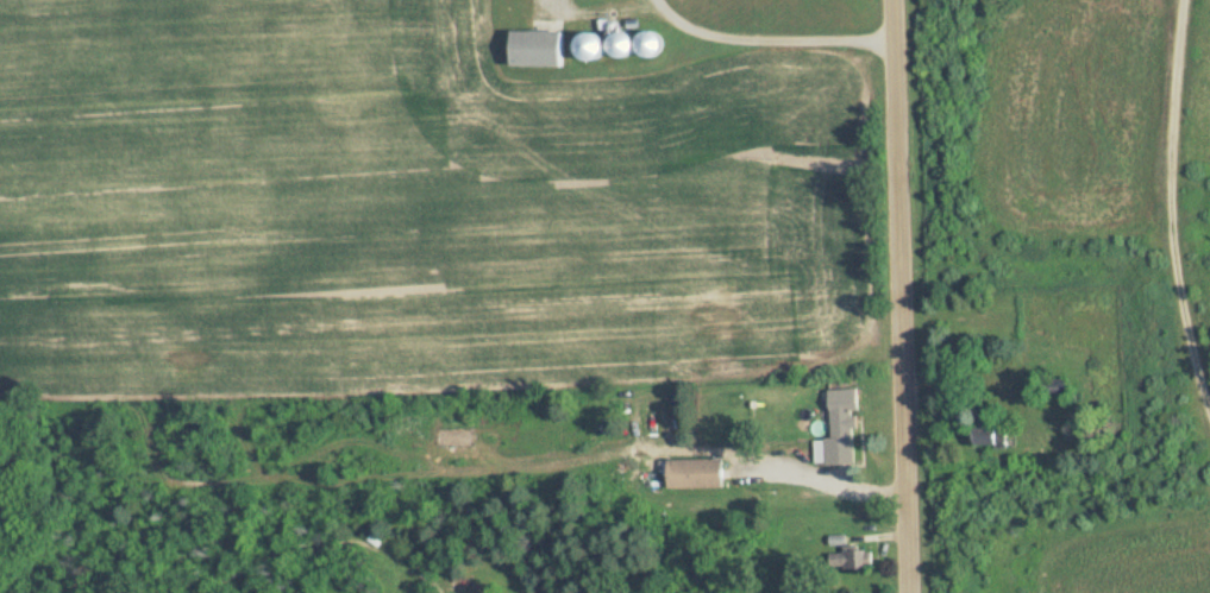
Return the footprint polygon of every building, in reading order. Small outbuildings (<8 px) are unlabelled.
[(661,38),(645,29),(634,48),(649,58),(661,38)] [(592,61),(605,49),(589,31),(576,43),(592,61)] [(627,31),(607,35),(612,57),(631,54),(627,31)] [(1045,402),(1075,402),(1075,390),(1065,390),(1065,378),(1045,378),(1045,402)] [(852,410),(858,409),(857,388),(821,389),(823,463),(854,462),(852,410)] [(1006,445),(1006,418),(972,418),(972,445),(1006,445)] [(666,487),(722,487),(722,457),(666,457),(666,487)] [(865,545),(844,545),(844,568),(865,568),(865,545)]
